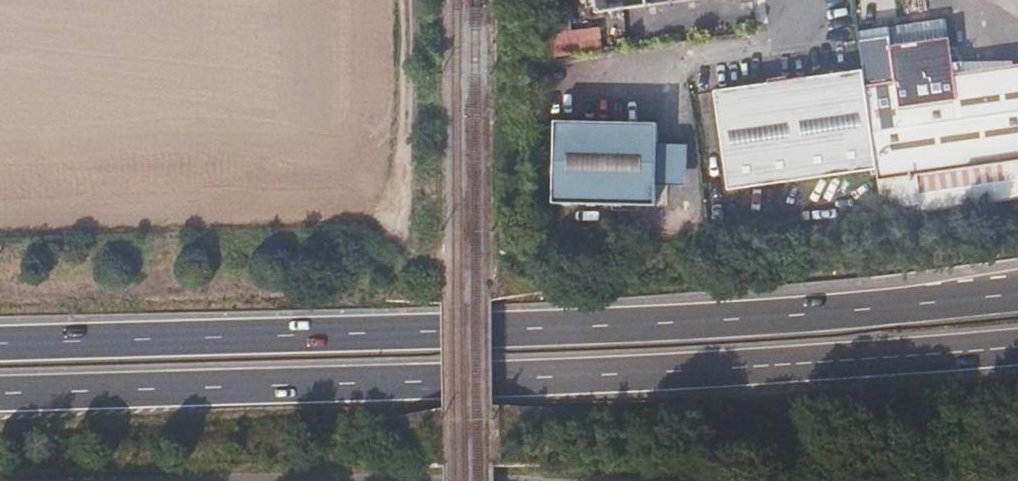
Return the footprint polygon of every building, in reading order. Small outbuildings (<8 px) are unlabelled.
[(593,3),(602,2),(604,12),(700,0),(593,0),(593,3)] [(964,78),(960,44),(958,25),(904,28),(903,51),(905,84),(876,87),(883,172),(884,178),(1017,167),(1017,75),(964,78)] [(883,172),(876,87),(874,71),(723,84),(730,158),(731,183),(883,172)] [(661,180),(663,150),(663,126),(560,121),(558,200),(659,205),(661,180)] [(687,180),(688,150),(663,150),(661,180),(687,180)]
